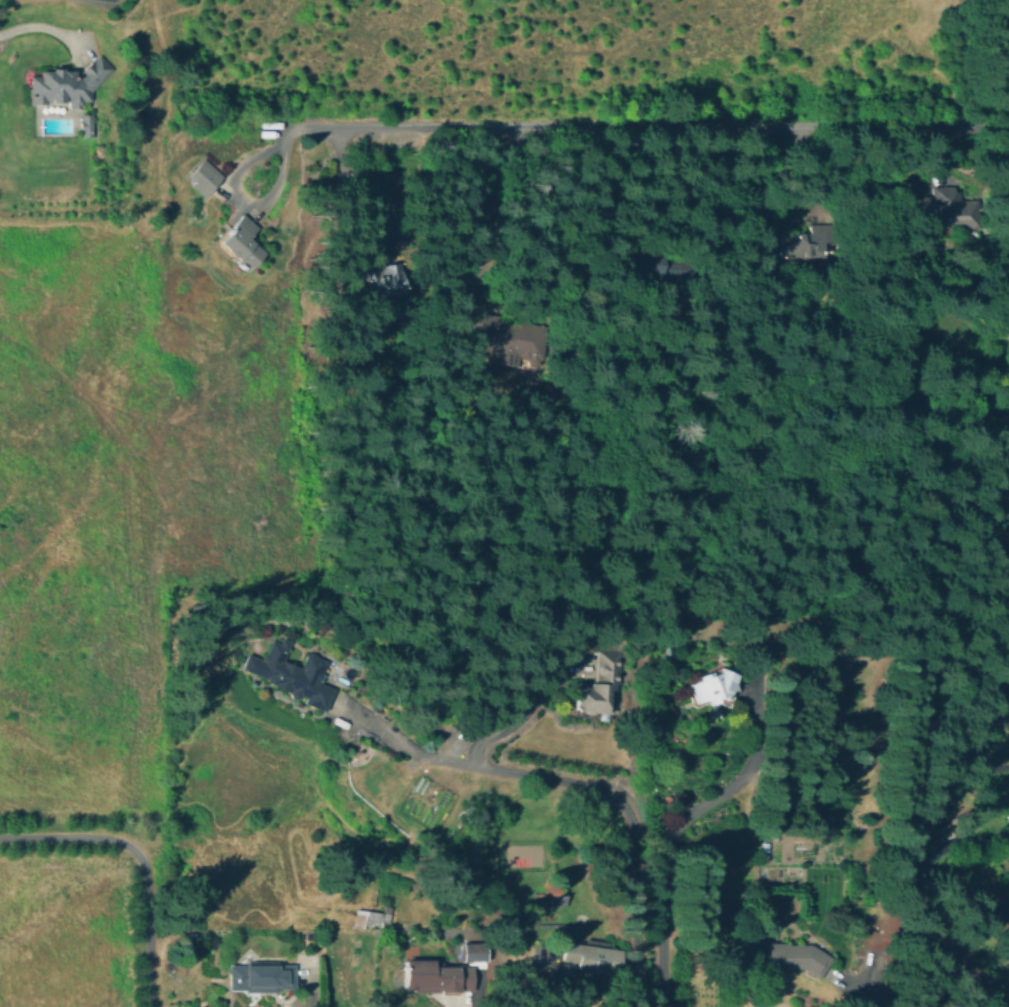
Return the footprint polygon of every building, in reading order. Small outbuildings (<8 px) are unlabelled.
[(112,70),(90,92),(90,99),(82,99),(82,106),(69,106),(69,100),(44,100),(44,102),(33,102),(33,78),(44,78),(44,73),(73,73),(73,80),(101,58),(112,70)] [(91,116),(91,135),(82,135),(82,116),(91,116)] [(221,176),(208,190),(191,175),(204,161),(221,176)] [(958,193),(958,202),(977,202),(977,227),(943,227),(933,228),(933,209),(927,209),(927,226),(911,226),(911,195),(931,195),(931,188),(951,188),(951,193),(958,193)] [(797,220),(797,192),(830,192),(830,220),(797,220)] [(260,253),(244,268),(219,241),(247,216),(259,228),(247,239),(260,253)] [(829,225),(829,240),(819,240),(819,256),(780,256),(780,235),(810,235),(810,225),(829,225)] [(681,263),(680,272),(656,270),(656,277),(621,274),(623,251),(656,253),(655,261),(681,263)] [(402,290),(366,298),(360,270),(396,263),(402,290)] [(541,329),(534,361),(465,347),(472,315),(541,329)] [(289,644),(282,659),(299,667),(306,654),(326,663),(316,683),(331,690),(324,712),(304,704),(306,698),(299,695),(297,700),(289,697),(290,694),(272,687),(274,681),(239,669),(246,655),(259,662),(269,641),(278,645),(281,639),(289,644)] [(617,652),(617,684),(612,684),(612,690),(611,690),(609,709),(574,705),(576,683),(595,686),(599,650),(617,652)] [(717,697),(717,702),(705,703),(705,699),(698,702),(690,679),(721,670),(734,676),(725,696),(717,697)] [(567,896),(567,906),(550,906),(550,896),(567,896)] [(393,907),(392,923),(380,922),(379,932),(354,930),(356,910),(381,913),(382,906),(393,907)] [(606,941),(605,947),(622,948),(619,978),(575,973),(576,962),(560,960),(562,942),(586,944),(586,939),(606,941)] [(460,944),(484,943),(485,961),(461,962),(460,944)] [(826,957),(815,976),(803,969),(766,967),(765,944),(803,943),(826,957)] [(458,958),(457,967),(473,969),(471,985),(449,982),(448,991),(408,986),(411,964),(434,967),(435,955),(458,958)] [(295,966),(295,988),(279,988),(279,992),(246,992),(246,988),(228,988),(228,966),(295,966)]
